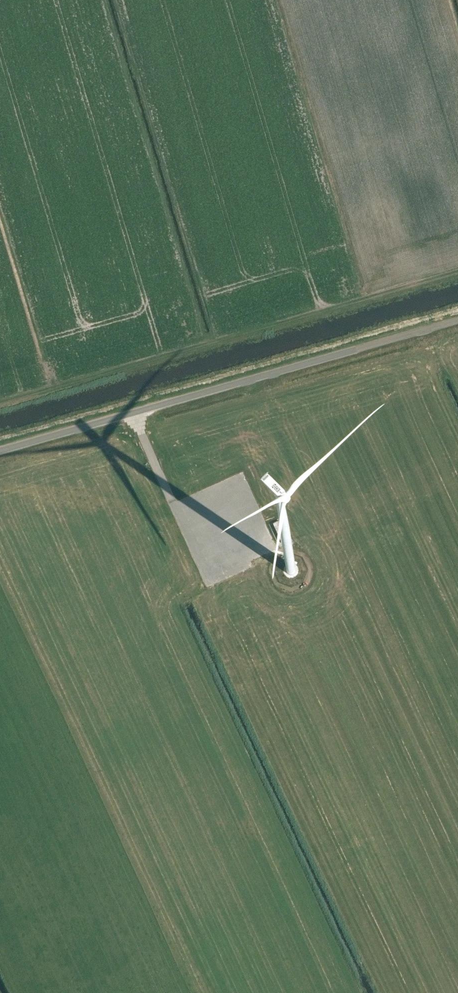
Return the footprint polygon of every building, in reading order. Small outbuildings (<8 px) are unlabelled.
[(281,523),(273,526),(281,544),(289,540),(281,523)] [(286,570),(286,571),(286,572),(287,573),(287,574),(288,575),(289,575),(290,576),(291,576),(292,576),(293,576),(293,575),(294,575),(295,574),(295,573),(296,573),(296,572),(296,571),(296,570),(296,569),(295,569),(295,568),(294,567),(293,567),(293,566),(292,566),(291,566),(290,566),(289,567),(288,567),(287,568),(287,569),(286,570)]
